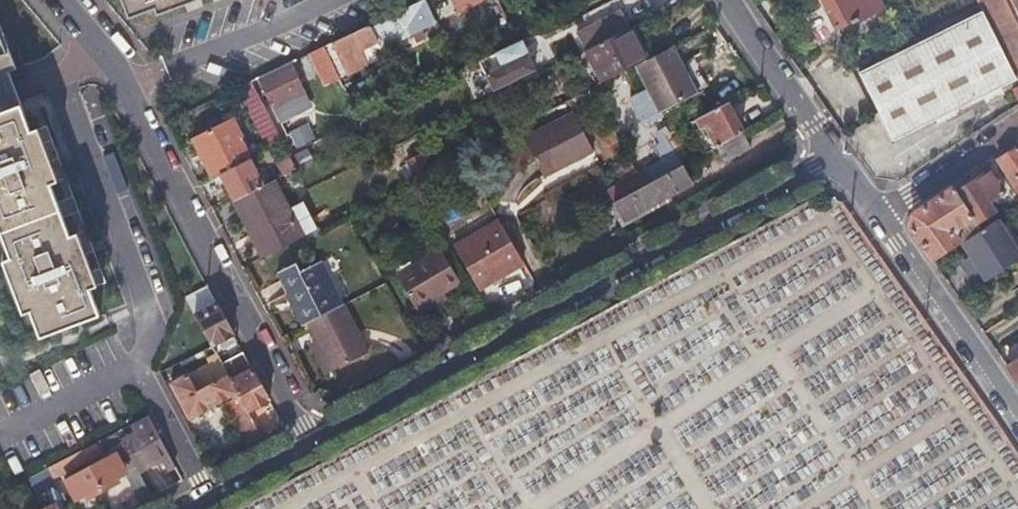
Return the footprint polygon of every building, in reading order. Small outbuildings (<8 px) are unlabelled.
[(127,21),(153,12),(156,19),(203,0),(119,0),(127,21)] [(382,37),(407,25),(412,35),(427,28),(424,21),(433,16),(425,0),(420,0),(374,22),(382,37)] [(457,12),(482,0),(452,0),(457,12)] [(588,47),(628,28),(636,24),(661,12),(655,0),(648,0),(582,32),(588,47)] [(823,10),(838,39),(878,18),(869,0),(818,0),(823,10)] [(960,109),(1005,85),(1007,88),(1005,89),(1013,104),(1017,101),(1017,0),(973,0),(980,15),(923,46),(960,109)] [(359,48),(382,37),(374,22),(326,44),(341,74),(346,71),(347,72),(367,63),(359,48)] [(654,60),(636,24),(628,28),(646,63),(654,60)] [(635,69),(646,63),(628,28),(588,47),(583,50),(592,68),(601,86),(635,69)] [(97,314),(88,289),(95,286),(75,234),(68,237),(49,185),(56,182),(35,128),(28,131),(6,72),(13,69),(0,33),(0,242),(6,259),(0,262),(0,265),(19,315),(26,313),(36,338),(97,314)] [(492,88),(514,77),(535,66),(522,39),(479,61),(492,88)] [(893,146),(960,109),(923,46),(919,48),(858,82),(893,146)] [(575,53),(593,90),(601,86),(592,68),(583,50),(575,53)] [(654,60),(646,63),(635,69),(659,116),(697,96),(673,50),(654,60)] [(290,67),(275,74),(259,82),(272,109),(303,94),(290,67)] [(266,147),(274,143),(282,139),(270,117),(264,120),(245,83),(235,88),(266,147)] [(718,145),(744,131),(727,102),(697,118),(704,129),(708,126),(718,145)] [(210,176),(217,172),(246,157),(235,135),(238,134),(228,116),(190,137),(210,176)] [(523,141),(533,161),(543,182),(593,156),(572,116),(523,141)] [(298,147),(318,138),(310,122),(290,131),(298,147)] [(391,128),(397,140),(408,135),(401,122),(391,128)] [(752,145),(744,131),(718,145),(716,146),(724,160),(752,145)] [(1017,145),(995,160),(1017,195),(1017,146),(1017,145)] [(301,170),(317,166),(312,147),(296,152),(301,170)] [(296,168),(292,159),(287,150),(272,158),(281,175),(296,168)] [(402,159),(407,168),(411,176),(426,168),(417,152),(402,159)] [(217,172),(231,200),(260,185),(246,157),(217,172)] [(615,201),(619,210),(624,218),(693,180),(684,163),(615,201)] [(974,221),(982,215),(993,208),(988,202),(1005,191),(990,171),(979,178),(975,172),(951,188),(974,221)] [(260,185),(231,200),(261,258),(301,238),(272,180),(260,185)] [(980,230),(974,221),(951,188),(911,215),(908,229),(922,248),(931,262),(959,243),(980,230)] [(989,224),(982,215),(974,221),(980,230),(989,224)] [(974,287),(1017,259),(1017,251),(996,219),(989,224),(980,230),(959,243),(967,256),(974,266),(964,273),(974,287)] [(499,221),(477,235),(454,249),(479,290),(524,263),(499,221)] [(443,252),(421,265),(399,278),(417,309),(444,294),(462,283),(443,252)] [(957,263),(964,273),(974,266),(967,256),(957,263)] [(299,271),(295,264),(276,273),(287,294),(291,291),(298,303),(290,308),(300,327),(308,323),(342,305),(319,261),(299,271)] [(185,297),(208,339),(213,337),(215,342),(233,333),(208,285),(185,297)] [(283,295),(290,308),(298,303),(291,291),(287,294),(283,295)] [(447,300),(444,294),(417,309),(421,315),(447,300)] [(368,352),(342,305),(308,323),(316,339),(333,371),(368,352)] [(325,375),(333,371),(316,339),(308,344),(325,375)] [(221,364),(225,372),(247,360),(243,352),(221,364)] [(1007,367),(1017,383),(1017,360),(1007,367)] [(236,391),(239,397),(244,406),(249,403),(252,408),(268,400),(252,368),(230,380),(236,391)] [(188,417),(236,391),(230,380),(227,374),(197,390),(187,373),(169,383),(188,417)] [(244,406),(239,397),(226,403),(249,444),(260,437),(244,406)] [(124,447),(130,458),(136,469),(159,458),(166,469),(173,465),(146,417),(131,425),(138,439),(124,447)] [(45,469),(51,479),(122,442),(116,432),(45,469)] [(136,469),(130,458),(118,463),(112,453),(63,479),(74,500),(82,495),(85,500),(116,483),(114,478),(124,473),(140,502),(151,497),(136,469)] [(57,490),(51,479),(45,469),(26,480),(37,500),(57,490)]
